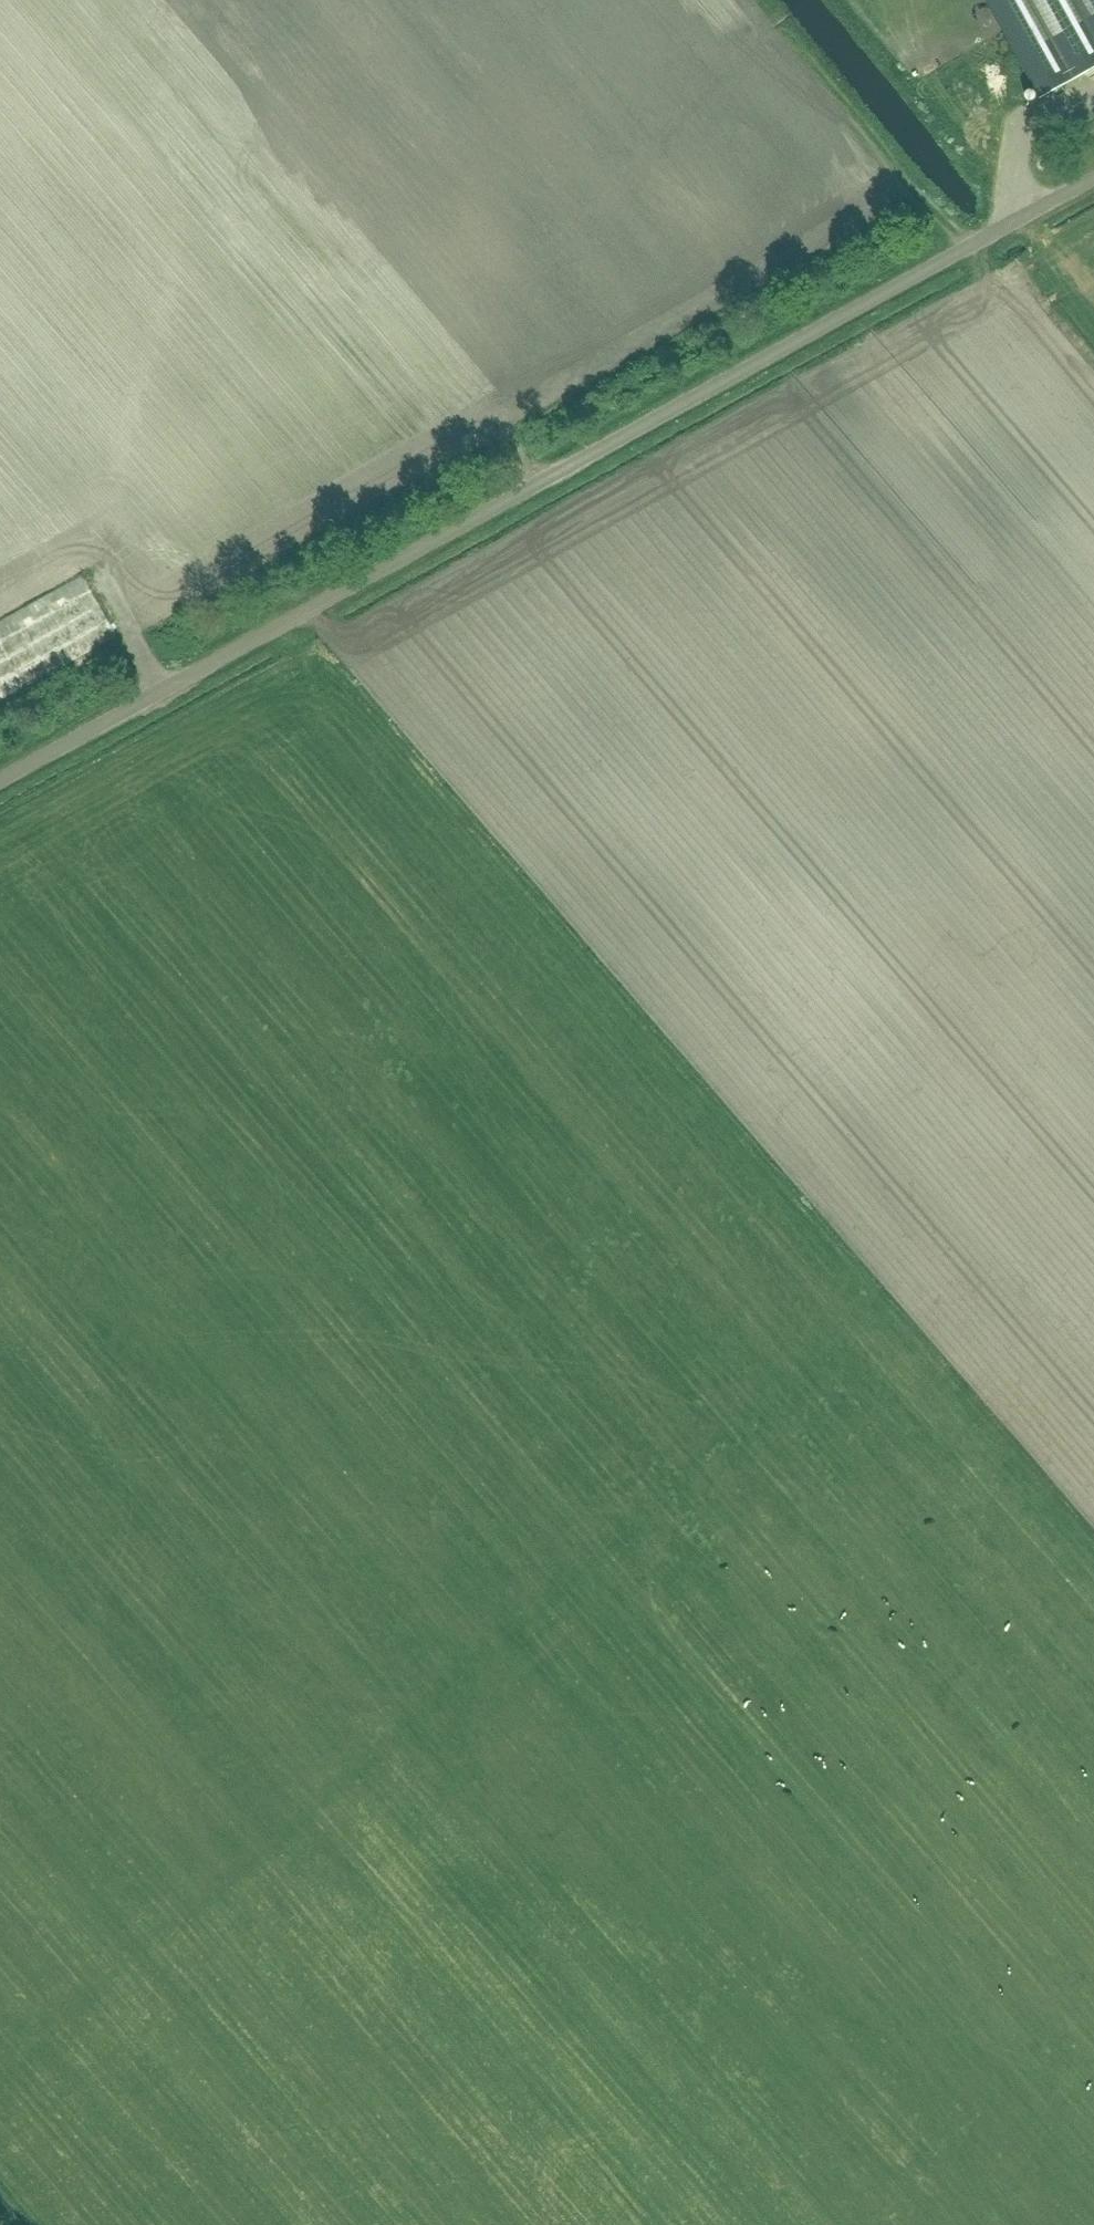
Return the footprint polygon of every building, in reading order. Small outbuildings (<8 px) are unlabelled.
[(1039,98),(1093,68),(1093,0),(985,0),(1039,98)]
